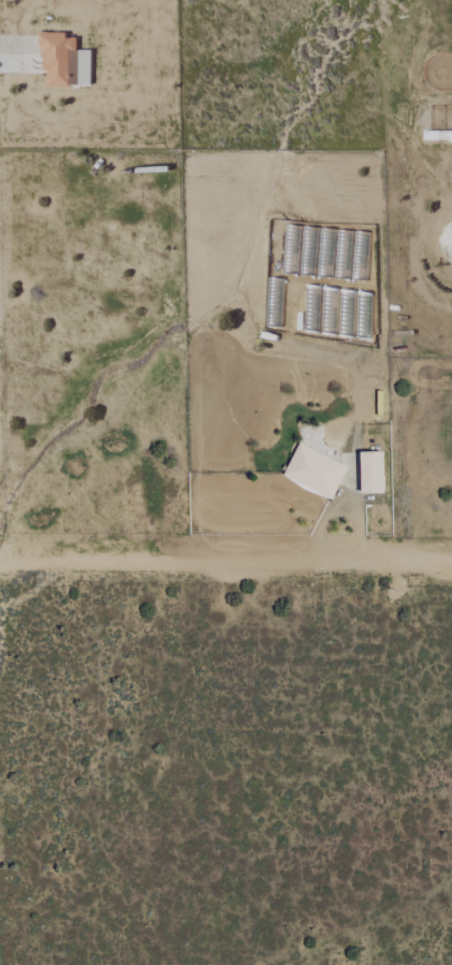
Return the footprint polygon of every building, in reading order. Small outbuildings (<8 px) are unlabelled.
[(89,87),(89,51),(74,51),(75,39),(64,39),(64,34),(39,34),(38,72),(46,72),(45,86),(89,87)] [(450,248),(447,253),(451,255),(451,225),(448,222),(437,241),(450,248)] [(347,466),(297,444),(282,477),(331,499),(347,466)] [(358,452),(359,494),(382,493),(381,452),(358,452)]
